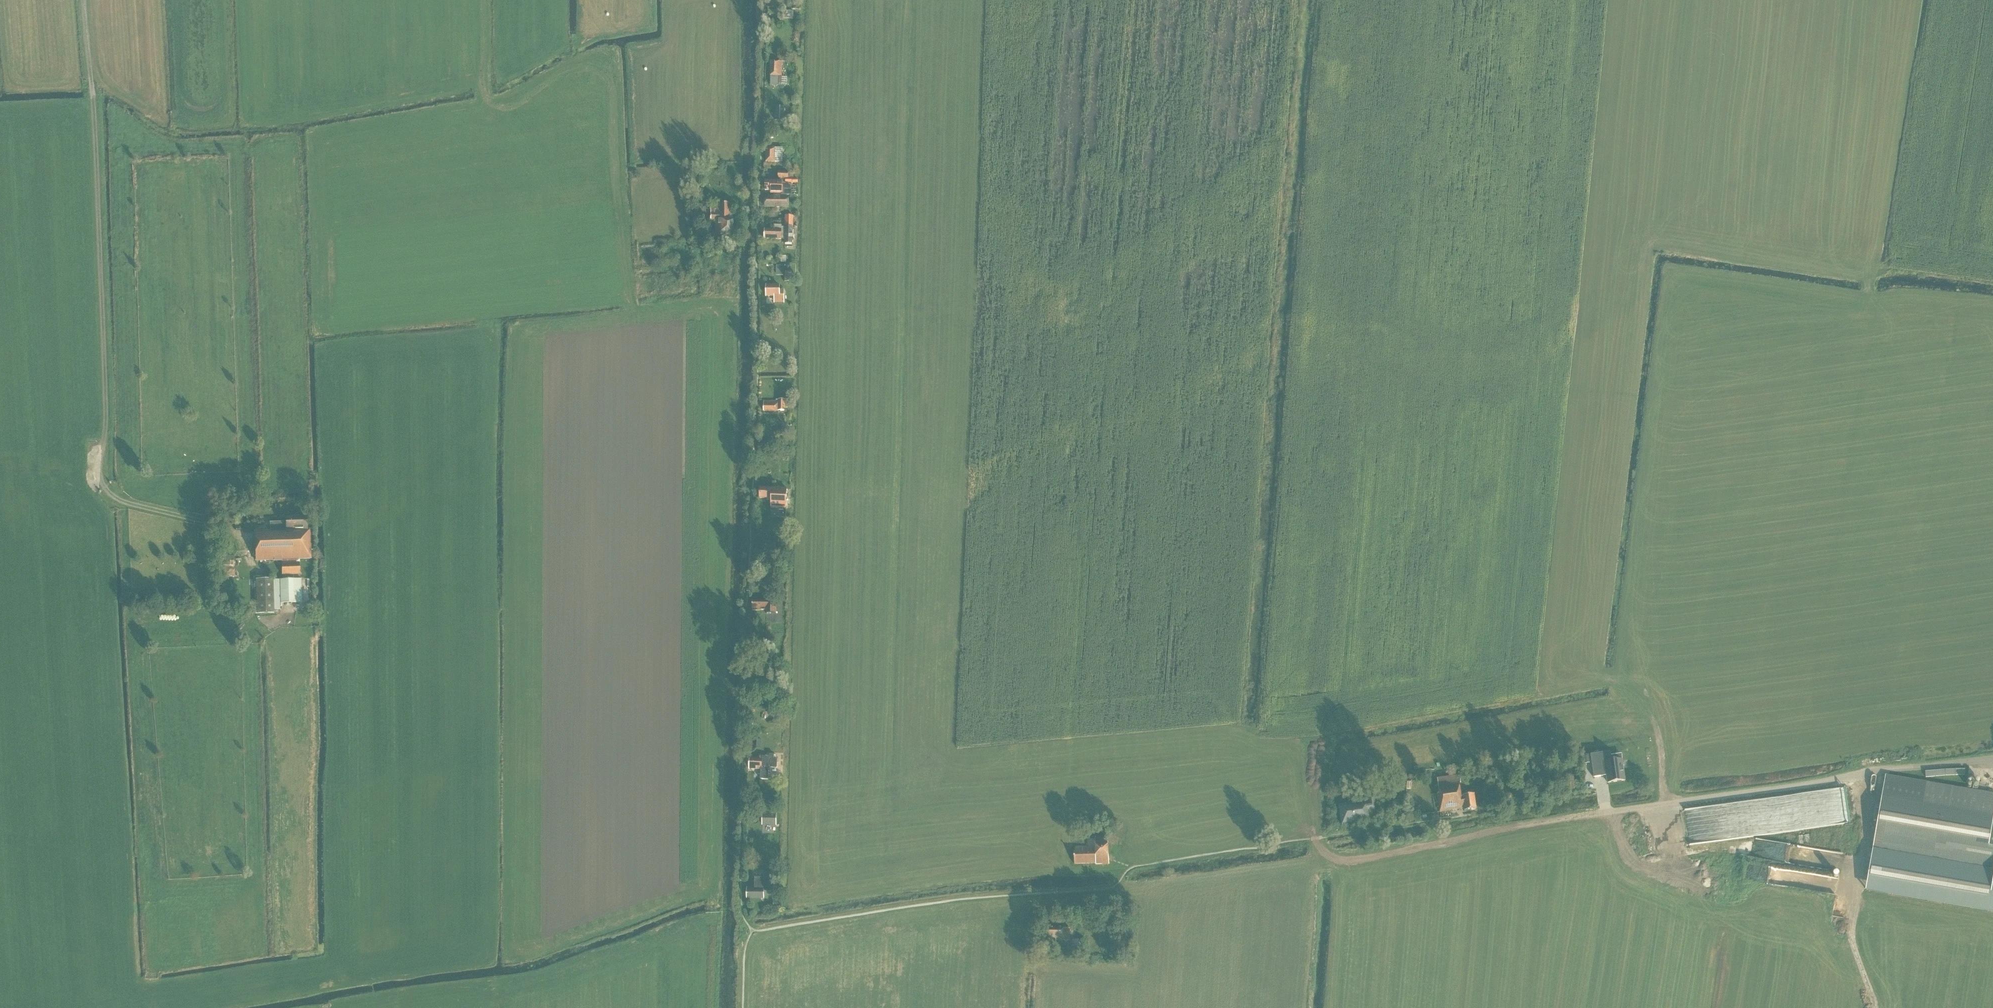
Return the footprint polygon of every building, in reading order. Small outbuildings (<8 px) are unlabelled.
[(794,11),(784,10),(783,18),(794,19),(794,11)] [(783,61),(780,61),(771,61),(770,85),(779,85),(779,84),(782,84),(782,75),(783,75),(783,61)] [(784,120),(784,106),(777,106),(776,120),(784,120)] [(781,148),(775,148),(766,148),(766,161),(781,161),(781,148)] [(779,184),(779,181),(766,180),(765,190),(772,190),(772,193),(782,193),(782,194),(791,195),(791,187),(783,187),(783,184),(779,184)] [(789,206),(789,196),(766,196),(766,206),(789,206)] [(734,237),(734,221),(729,221),(730,203),(719,203),(719,211),(712,211),(712,221),(716,221),(716,237),(734,237)] [(794,226),(794,216),(785,216),(785,226),(794,226)] [(782,238),(782,229),(782,225),(775,225),(775,229),(765,229),(765,238),(782,238)] [(794,230),(786,229),(786,239),(794,240),(794,230)] [(775,302),(784,302),(784,291),(780,291),(780,286),(766,286),(766,296),(775,296),(775,302)] [(786,411),(786,399),(779,399),(779,401),(765,400),(764,410),(786,411)] [(787,440),(779,440),(779,448),(787,448),(787,440)] [(788,489),(776,488),(761,488),(760,497),(771,498),(771,508),(787,508),(788,489)] [(257,560),(311,558),(310,529),(307,530),(307,516),(286,517),(286,521),(270,522),(270,531),(256,531),(257,560)] [(299,574),(299,563),(281,564),(281,575),(299,574)] [(296,602),(295,578),(279,579),(280,603),(296,602)] [(257,614),(274,613),(273,579),(256,580),(257,614)] [(766,613),(777,613),(777,599),(766,599),(766,600),(753,600),(753,609),(766,609),(766,613)] [(1624,780),(1622,760),(1611,761),(1610,751),(1590,754),(1593,777),(1595,777),(1595,776),(1601,775),(1601,776),(1603,776),(1603,775),(1607,774),(1608,783),(1624,780)] [(775,759),(775,754),(770,754),(769,757),(762,756),(762,760),(749,759),(749,769),(761,769),(761,775),(769,776),(769,770),(770,767),(778,768),(778,759),(775,759)] [(1992,819),(1992,793),(1886,774),(1867,888),(1992,910),(1992,824),(1992,819)] [(1465,811),(1477,809),(1474,794),(1464,796),(1460,775),(1437,778),(1438,785),(1439,793),(1437,794),(1440,812),(1464,808),(1465,811)] [(1367,800),(1356,802),(1357,803),(1350,804),(1350,803),(1339,804),(1342,823),(1356,821),(1355,819),(1361,818),(1361,821),(1370,819),(1369,810),(1377,809),(1375,793),(1366,795),(1367,800)] [(1096,864),(1109,864),(1108,843),(1107,837),(1096,837),(1096,843),(1096,848),(1083,849),(1083,851),(1074,852),(1075,864),(1096,863),(1096,864)] [(774,884),(761,884),(755,884),(755,888),(747,887),(747,898),(760,898),(760,895),(774,895),(774,884)] [(1070,940),(1070,928),(1065,928),(1048,927),(1048,937),(1056,937),(1056,940),(1070,940)] [(1086,941),(1073,940),(1073,950),(1086,950),(1086,941)]
